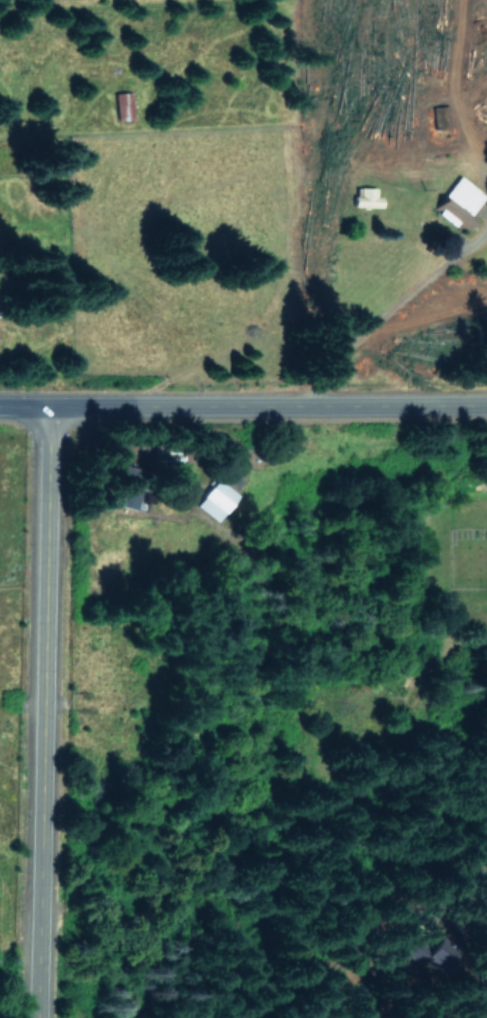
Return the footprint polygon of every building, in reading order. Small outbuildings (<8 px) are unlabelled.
[(131,119),(130,92),(113,92),(114,120),(131,119)] [(485,195),(459,175),(432,207),(458,228),(485,195)] [(196,506),(215,520),(235,493),(215,479),(196,506)] [(419,960),(438,969),(444,958),(424,949),(419,960)]
